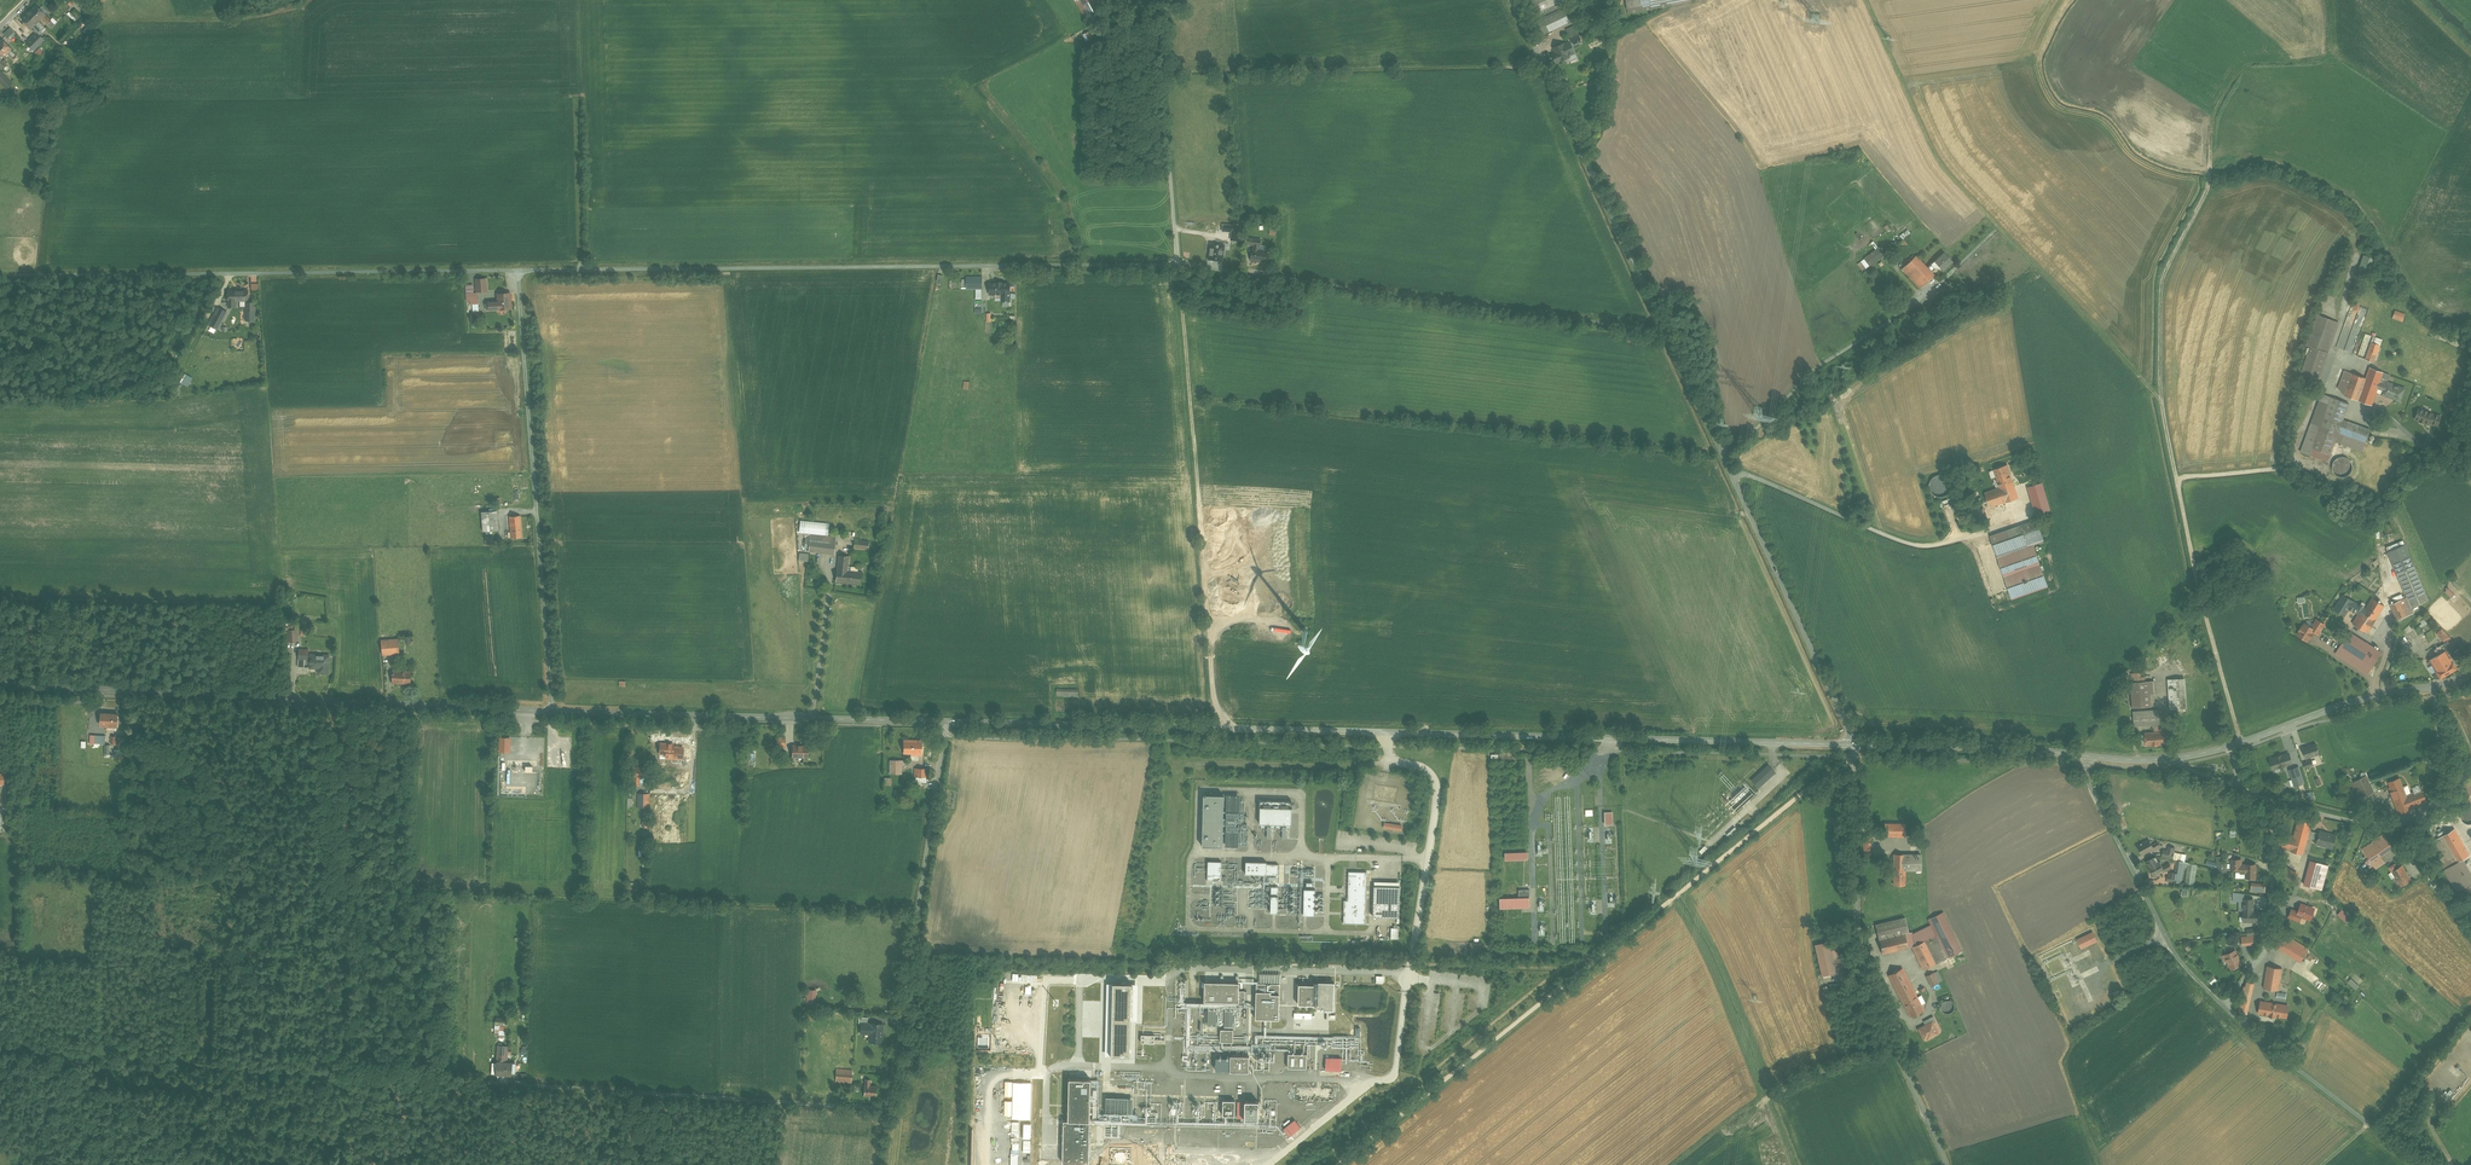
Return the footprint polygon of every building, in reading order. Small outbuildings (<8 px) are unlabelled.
[(85,0),(77,0),(83,11),(89,8),(85,0)] [(1088,0),(1081,0),(1089,14),(1095,11),(1088,0)] [(1133,0),(1121,0),(1130,9),(1136,3),(1133,0)] [(1536,13),(1558,3),(1557,0),(1530,0),(1536,13)] [(37,5),(30,12),(39,22),(42,18),(48,24),(52,20),(37,5)] [(1564,8),(1537,20),(1543,34),(1570,21),(1564,8)] [(1576,8),(1571,11),(1574,18),(1579,16),(1576,8)] [(71,13),(68,11),(66,15),(76,21),(81,13),(74,9),(71,13)] [(39,22),(30,12),(23,19),(38,34),(42,31),(36,25),(39,22)] [(86,15),(79,23),(84,27),(91,19),(86,15)] [(9,40),(16,33),(9,27),(3,34),(9,40)] [(1093,40),(1090,31),(1084,34),(1088,43),(1093,40)] [(1577,31),(1570,35),(1573,42),(1581,38),(1577,31)] [(0,42),(0,51),(5,56),(8,53),(14,59),(18,55),(2,40),(0,42)] [(1570,41),(1564,44),(1564,43),(1554,48),(1558,56),(1554,57),(1556,62),(1561,60),(1563,61),(1565,60),(1566,58),(1570,56),(1569,55),(1575,53),(1570,41)] [(39,48),(35,53),(40,57),(44,52),(39,48)] [(13,84),(0,71),(0,83),(6,90),(13,84)] [(1231,232),(1231,240),(1239,240),(1240,224),(1223,224),(1223,231),(1231,232)] [(1908,229),(1900,236),(1903,239),(1911,233),(1908,229)] [(1913,249),(1904,239),(1901,242),(1910,251),(1913,249)] [(1910,251),(1901,242),(1896,247),(1905,256),(1910,251)] [(1211,243),(1209,258),(1222,260),(1224,245),(1211,243)] [(1253,249),(1251,260),(1266,262),(1267,251),(1259,250),(1260,245),(1254,245),(1254,249),(1253,249)] [(1866,259),(1865,259),(1870,265),(1885,254),(1880,248),(1866,259)] [(1953,261),(1945,252),(1936,261),(1935,261),(1928,268),(1931,272),(1939,265),(1943,270),(1953,261)] [(2359,271),(2372,275),(2377,259),(2365,255),(2359,271)] [(1928,268),(1916,256),(1902,268),(1921,288),(1934,275),(1931,272),(1928,268)] [(1870,265),(1865,259),(1866,259),(1865,259),(1862,261),(1867,268),(1870,265)] [(982,277),(967,277),(967,289),(982,289),(982,277)] [(486,278),(476,279),(477,292),(487,291),(486,278)] [(1010,283),(990,283),(990,294),(1003,294),(1003,301),(1010,301),(1010,283)] [(473,284),(465,284),(466,301),(471,301),(472,311),(478,311),(478,292),(473,292),(473,284)] [(248,290),(229,291),(229,307),(236,307),(236,300),(248,300),(248,290)] [(498,301),(486,302),(487,310),(512,308),(511,293),(497,294),(498,301)] [(254,302),(246,302),(246,320),(256,320),(256,306),(254,306),(254,302)] [(218,307),(209,325),(218,329),(227,311),(218,307)] [(2394,311),(2393,319),(2404,321),(2406,313),(2394,311)] [(2339,322),(2318,315),(2307,345),(2311,347),(2328,353),(2339,322)] [(2372,335),(2366,333),(2358,356),(2375,362),(2383,339),(2376,337),(2377,333),(2373,332),(2372,335)] [(2342,334),(2338,348),(2349,351),(2352,340),(2348,339),(2347,344),(2345,343),(2347,335),(2342,334)] [(2328,353),(2311,347),(2308,355),(2306,359),(2301,375),(2318,382),(2328,353)] [(2367,378),(2345,370),(2339,388),(2344,394),(2344,395),(2372,405),(2378,388),(2384,372),(2371,367),(2367,378)] [(2405,388),(2388,382),(2390,374),(2384,372),(2378,388),(2384,390),(2383,394),(2401,401),(2405,388)] [(184,373),(180,382),(188,386),(193,377),(184,373)] [(2323,393),(2301,451),(2311,455),(2313,448),(2332,397),(2323,393)] [(2350,403),(2332,397),(2313,448),(2331,454),(2336,441),(2343,419),(2349,403),(2350,403)] [(2445,408),(2449,412),(2456,406),(2452,401),(2445,408)] [(2424,411),(2420,409),(2419,410),(2418,411),(2417,414),(2417,415),(2416,418),(2420,420),(2420,421),(2425,422),(2430,423),(2430,422),(2433,414),(2428,412),(2429,412),(2424,410),(2424,411)] [(2441,416),(2433,413),(2433,414),(2430,422),(2438,425),(2441,416)] [(2371,430),(2343,419),(2336,441),(2363,451),(2371,430)] [(2342,458),(2340,458),(2339,458),(2337,459),(2336,460),(2335,461),(2334,462),(2334,463),(2333,464),(2333,465),(2332,466),(2332,467),(2332,468),(2332,469),(2332,470),(2333,471),(2333,472),(2334,474),(2335,475),(2336,476),(2337,477),(2338,477),(2340,478),(2342,478),(2343,478),(2345,478),(2346,477),(2347,477),(2348,476),(2349,476),(2350,475),(2351,474),(2352,473),(2352,472),(2352,471),(2353,470),(2353,469),(2353,468),(2353,466),(2352,465),(2352,464),(2351,462),(2350,461),(2350,460),(2349,460),(2348,459),(2346,458),(2345,458),(2344,458),(2342,458)] [(2008,465),(1995,469),(1999,482),(1996,484),(1997,488),(2013,483),(2009,471),(2010,470),(2008,465)] [(1943,475),(1941,474),(1939,475),(1937,475),(1936,476),(1934,477),(1934,478),(1933,479),(1932,480),(1931,482),(1930,483),(1930,484),(1930,485),(1930,486),(1930,488),(1931,490),(1931,491),(1932,492),(1933,493),(1934,494),(1935,495),(1937,496),(1938,496),(1940,497),(1942,497),(1944,497),(1945,496),(1947,495),(1948,494),(1949,494),(1950,493),(1951,491),(1952,490),(1952,489),(1952,488),(1952,487),(1953,485),(1952,484),(1952,483),(1952,482),(1951,480),(1951,479),(1950,478),(1948,477),(1947,476),(1945,475),(1943,475)] [(1983,496),(1975,475),(1967,478),(1975,499),(1983,496)] [(1997,488),(1986,493),(1991,507),(2006,502),(2007,502),(2018,498),(2013,483),(1997,488)] [(2043,483),(2029,487),(2037,514),(2051,509),(2043,483)] [(1985,508),(1973,512),(1977,522),(1988,518),(1985,508)] [(482,512),(484,531),(498,530),(497,511),(482,512)] [(520,515),(510,516),(511,538),(522,537),(520,515)] [(2038,519),(2008,530),(2016,552),(2034,546),(2045,542),(2038,519)] [(2008,530),(1991,536),(1999,558),(2016,552),(2008,530)] [(827,537),(810,535),(810,539),(806,539),(805,547),(809,548),(808,552),(834,554),(836,542),(827,541),(827,537)] [(869,541),(855,540),(854,547),(868,549),(869,541)] [(2016,552),(1999,558),(2005,576),(2040,564),(2034,546),(2016,552)] [(2405,546),(2389,553),(2408,597),(2412,607),(2429,600),(2405,546)] [(2271,565),(2247,550),(2241,560),(2265,575),(2271,565)] [(798,561),(808,562),(808,553),(799,553),(798,561)] [(839,555),(838,569),(848,570),(849,556),(839,555)] [(2040,564),(2005,576),(2013,599),(2048,586),(2040,564)] [(838,569),(837,569),(836,581),(860,584),(861,572),(848,570),(838,569)] [(2452,598),(2455,595),(2449,588),(2446,592),(2452,598)] [(2366,609),(2344,595),(2335,609),(2345,616),(2349,608),(2359,614),(2364,611),(2366,609)] [(2408,597),(2391,604),(2398,620),(2414,613),(2412,607),(2408,597)] [(2366,609),(2364,611),(2359,614),(2353,623),(2368,633),(2377,619),(2376,619),(2385,606),(2373,598),(2366,609)] [(2325,624),(2317,619),(2312,628),(2315,630),(2314,631),(2319,634),(2325,624)] [(2302,627),(2300,630),(2301,631),(2298,634),(2308,641),(2310,637),(2311,637),(2313,634),(2313,633),(2314,631),(2315,630),(2312,628),(2305,624),(2303,627),(2302,627)] [(2451,638),(2442,629),(2438,633),(2444,641),(2451,638)] [(2382,652),(2349,632),(2341,645),(2374,665),(2382,652)] [(399,639),(382,640),(382,654),(400,653),(399,639)] [(2448,642),(2442,645),(2446,651),(2447,650),(2448,652),(2453,649),(2448,642)] [(2374,665),(2341,645),(2336,653),(2369,674),(2374,665)] [(2446,651),(2442,645),(2436,650),(2437,652),(2428,657),(2430,660),(2441,678),(2458,668),(2448,652),(2447,650),(2446,651)] [(299,649),(298,667),(304,667),(305,659),(308,659),(309,650),(299,649)] [(329,655),(311,654),(310,667),(322,668),(321,672),(328,673),(329,655)] [(393,668),(393,682),(411,683),(412,671),(403,671),(403,669),(393,668)] [(2169,678),(2171,708),(2185,707),(2184,677),(2169,678)] [(2153,681),(2132,682),(2133,707),(2151,706),(2151,694),(2154,694),(2153,681)] [(2164,709),(2134,711),(2135,726),(2159,724),(2165,724),(2164,709)] [(118,714),(101,713),(101,723),(117,724),(118,714)] [(2159,731),(2146,732),(2147,746),(2155,745),(2166,744),(2166,731),(2159,731)] [(105,743),(105,735),(90,735),(90,743),(105,743)] [(786,736),(776,736),(776,746),(786,746),(786,736)] [(510,738),(500,738),(500,751),(510,752),(510,738)] [(922,741),(904,740),(904,753),(911,753),(911,760),(919,760),(919,755),(921,755),(922,741)] [(809,744),(792,744),(792,757),(808,757),(809,744)] [(2317,744),(2303,748),(2306,758),(2320,754),(2317,744)] [(118,749),(115,749),(115,757),(123,757),(123,745),(118,745),(118,749)] [(2283,755),(2277,756),(2277,757),(2271,759),(2272,762),(2271,764),(2272,767),(2274,767),(2274,769),(2293,763),(2290,753),(2283,756),(2283,755)] [(907,760),(890,760),(890,774),(902,774),(902,765),(906,765),(907,760)] [(1769,765),(1752,781),(1758,788),(1776,773),(1769,765)] [(648,767),(634,767),(633,785),(640,785),(640,777),(647,777),(648,767)] [(2299,767),(2290,770),(2295,786),(2305,783),(2299,767)] [(928,768),(915,768),(915,777),(928,777),(928,768)] [(2461,774),(2455,779),(2469,796),(2470,795),(2470,786),(2461,774)] [(2366,776),(2349,784),(2358,801),(2374,792),(2366,776)] [(2400,778),(2389,782),(2393,791),(2391,792),(2394,800),(2406,795),(2400,778)] [(1736,811),(1757,791),(1745,779),(1725,799),(1736,811)] [(2406,795),(2394,800),(2399,813),(2413,808),(2413,807),(2427,802),(2422,789),(2406,795)] [(650,794),(638,793),(638,807),(650,807),(650,794)] [(1226,827),(1226,845),(1243,845),(1243,842),(1240,842),(1241,832),(1243,832),(1243,802),(1241,802),(1241,794),(1225,794),(1225,827),(1226,827)] [(1224,795),(1204,795),(1203,847),(1223,847),(1224,795)] [(1260,801),(1260,824),(1292,825),(1292,802),(1260,801)] [(2388,807),(2375,805),(2374,815),(2386,817),(2388,807)] [(2470,806),(2468,806),(2465,807),(2463,808),(2462,810),(2461,813),(2461,815),(2461,817),(2462,820),(2464,822),(2466,823),(2468,824),(2470,824),(2470,806)] [(2295,836),(2283,832),(2279,847),(2291,850),(2291,851),(2304,854),(2309,836),(2310,831),(2312,823),(2300,820),(2295,836)] [(1906,824),(1885,823),(1885,835),(1906,836),(1906,824)] [(2455,829),(2435,840),(2444,856),(2450,866),(2459,861),(2470,855),(2455,829)] [(2337,835),(2321,830),(2320,834),(2310,831),(2309,836),(2318,839),(2317,843),(2318,843),(2318,842),(2327,845),(2334,847),(2337,835)] [(2384,834),(2363,849),(2376,868),(2385,862),(2379,852),(2390,844),(2384,834)] [(1872,853),(1872,835),(1863,835),(1863,853),(1872,853)] [(2150,839),(2138,845),(2143,855),(2154,849),(2155,850),(2161,846),(2158,842),(2152,845),(2150,839)] [(2176,848),(2169,846),(2168,853),(2164,852),(2163,856),(2173,859),(2175,852),(2176,848)] [(2187,854),(2175,852),(2173,859),(2180,861),(2185,862),(2187,854)] [(1922,854),(1894,854),(1894,868),(1895,868),(1906,868),(1906,870),(1922,870),(1922,854)] [(2459,861),(2450,866),(2444,856),(2439,858),(2457,888),(2470,880),(2459,861)] [(2157,863),(2154,857),(2147,861),(2150,867),(2155,876),(2165,870),(2165,871),(2172,868),(2170,863),(2163,866),(2160,861),(2157,863)] [(2180,865),(2177,864),(2176,872),(2172,872),(2171,876),(2168,875),(2167,880),(2175,881),(2182,883),(2185,862),(2180,861),(2173,859),(2180,861),(2180,865)] [(2242,859),(2232,859),(2232,869),(2241,869),(2241,873),(2246,873),(2246,877),(2257,878),(2257,864),(2242,864),(2242,859)] [(2208,860),(2206,864),(2218,869),(2218,864),(2208,860)] [(2329,865),(2311,860),(2304,883),(2322,889),(2329,865)] [(2433,875),(2421,860),(2416,864),(2427,879),(2433,875)] [(1208,861),(1207,881),(1221,882),(1222,861),(1208,861)] [(1246,861),(1246,874),(1278,875),(1279,864),(1267,864),(1267,862),(1246,861)] [(2226,863),(2218,863),(2218,864),(2218,869),(2218,873),(2226,873),(2226,863)] [(2403,866),(2399,869),(2396,865),(2391,868),(2403,887),(2413,881),(2403,866)] [(2297,876),(2281,867),(2278,873),(2294,882),(2297,876)] [(1906,868),(1895,868),(1895,885),(1906,885),(1906,870),(1906,868)] [(1367,872),(1349,871),(1348,900),(1344,900),(1344,923),(1366,924),(1367,872)] [(2252,883),(2252,891),(2265,892),(2266,884),(2252,883)] [(1400,887),(1374,886),(1373,917),(1400,917),(1400,887)] [(1279,887),(1271,887),(1271,913),(1279,913),(1279,887)] [(1315,889),(1304,888),(1304,915),(1315,915),(1315,889)] [(2302,888),(2299,893),(2309,898),(2312,893),(2302,888)] [(1530,889),(1519,890),(1519,898),(1529,898),(1529,901),(1530,901),(1530,889)] [(2245,894),(2233,892),(2233,901),(2244,901),(2244,899),(2245,899),(2245,894)] [(1519,898),(1501,899),(1501,908),(1530,907),(1529,901),(1529,898),(1519,898)] [(2245,899),(2244,899),(2244,901),(2244,911),(2254,911),(2254,899),(2245,899)] [(2314,908),(2302,904),(2299,912),(2298,915),(2301,916),(2310,919),(2314,908)] [(2299,912),(2292,909),(2290,917),(2300,921),(2301,916),(2298,915),(2299,912)] [(2254,911),(2244,911),(2244,917),(2248,917),(2248,921),(2258,921),(2258,911),(2254,911)] [(2350,917),(2344,911),(2341,915),(2346,920),(2350,917)] [(1963,951),(1944,912),(1928,919),(1934,932),(1932,933),(1934,936),(1936,935),(1948,958),(1963,951)] [(1906,917),(1876,924),(1877,924),(1880,939),(1906,933),(1909,932),(1906,917)] [(2093,932),(2078,939),(2082,948),(2098,941),(2093,932)] [(1880,939),(1883,953),(1909,947),(1906,933),(1880,939)] [(2309,949),(2284,933),(2276,946),(2301,961),(2309,949)] [(2254,944),(2253,934),(2248,935),(2242,936),(2243,945),(2254,944)] [(1934,936),(1926,940),(1937,963),(1948,958),(1936,935),(1934,936)] [(1937,963),(1926,940),(1913,946),(1924,969),(1937,963)] [(1829,942),(1816,945),(1823,975),(1836,972),(1829,942)] [(1481,946),(1471,946),(1471,955),(1481,955),(1481,946)] [(2236,950),(2225,955),(2231,969),(2242,964),(2236,950)] [(2291,971),(2269,967),(2265,988),(2279,990),(2279,987),(2287,988),(2291,971)] [(1903,968),(1890,975),(1904,1003),(1917,996),(1903,968)] [(1934,973),(1927,976),(1932,985),(1939,982),(1934,973)] [(2348,982),(2357,990),(2360,986),(2352,978),(2348,982)] [(1240,983),(1205,982),(1204,1001),(1245,1002),(1245,990),(1239,990),(1240,983)] [(1317,982),(1314,982),(1314,985),(1299,984),(1299,1005),(1314,1005),(1314,1004),(1316,1004),(1318,1004),(1318,1009),(1334,1010),(1335,982),(1317,982)] [(2254,984),(2247,982),(2240,1012),(2247,1013),(2254,984)] [(1280,984),(1257,983),(1256,1018),(1279,1019),(1280,984)] [(816,1007),(816,989),(806,989),(806,1006),(816,1007)] [(2347,993),(2346,993),(2344,993),(2343,993),(2342,993),(2341,994),(2340,994),(2339,995),(2338,996),(2337,998),(2337,999),(2337,1000),(2337,1001),(2337,1002),(2337,1003),(2338,1004),(2339,1005),(2339,1006),(2340,1006),(2341,1007),(2342,1007),(2344,1008),(2346,1007),(2347,1007),(2348,1007),(2349,1006),(2350,1005),(2351,1004),(2351,1003),(2351,1002),(2352,1002),(2352,1000),(2352,998),(2351,998),(2351,997),(2350,996),(2350,995),(2349,994),(2347,993)] [(1904,1003),(1911,1016),(1924,1010),(1917,996),(1904,1003)] [(1947,1000),(1946,1000),(1945,1001),(1944,1001),(1943,1002),(1943,1003),(1942,1003),(1942,1004),(1942,1005),(1941,1006),(1941,1007),(1942,1008),(1942,1009),(1942,1010),(1943,1011),(1943,1012),(1944,1012),(1945,1013),(1946,1013),(1947,1014),(1949,1014),(1950,1013),(1951,1013),(1952,1012),(1953,1011),(1954,1010),(1955,1009),(1955,1008),(1955,1007),(1955,1006),(1955,1005),(1955,1004),(1954,1003),(1953,1002),(1953,1001),(1952,1001),(1950,1000),(1949,1000),(1948,1000),(1947,1000)] [(2289,1006),(2261,1001),(2260,1013),(2270,1014),(2270,1015),(2276,1016),(2277,1016),(2287,1017),(2289,1006)] [(1205,1026),(1217,1026),(1217,1009),(1205,1009),(1205,1026)] [(805,1019),(815,1019),(815,1011),(805,1010),(805,1019)] [(1294,1012),(1294,1024),(1312,1024),(1312,1012),(1294,1012)] [(503,1025),(503,1021),(494,1021),(494,1035),(499,1035),(498,1038),(506,1038),(506,1026),(503,1025)] [(1926,1025),(1919,1028),(1924,1039),(1928,1037),(1929,1038),(1939,1033),(1933,1023),(1933,1022),(1932,1022),(1926,1025)] [(883,1024),(861,1023),(860,1033),(866,1034),(866,1031),(871,1031),(871,1042),(883,1042),(883,1024)] [(1234,1029),(1221,1029),(1221,1042),(1233,1042),(1234,1029)] [(1155,1035),(1142,1035),(1141,1043),(1155,1043),(1155,1035)] [(498,1045),(497,1062),(507,1063),(508,1046),(498,1045)] [(1307,1053),(1289,1052),(1288,1067),(1307,1068),(1307,1053)] [(1250,1056),(1231,1055),(1231,1057),(1231,1071),(1249,1071),(1250,1056)] [(1216,1071),(1231,1071),(1231,1057),(1216,1057),(1216,1071)] [(1342,1058),(1327,1057),(1326,1070),(1341,1070),(1342,1058)] [(497,1062),(496,1074),(512,1075),(512,1073),(514,1073),(515,1063),(507,1063),(497,1062)] [(853,1070),(837,1069),(836,1081),(852,1083),(853,1070)] [(871,1080),(865,1079),(864,1095),(876,1096),(877,1086),(870,1085),(871,1080)] [(1091,1080),(1070,1079),(1069,1106),(1069,1121),(1064,1121),(1063,1146),(1063,1163),(1089,1164),(1090,1145),(1091,1080)] [(2449,1097),(2454,1091),(2450,1088),(2445,1094),(2449,1097)] [(1106,1097),(1106,1113),(1133,1113),(1133,1098),(1106,1097)] [(1235,1100),(1223,1100),(1223,1115),(1235,1116),(1235,1100)] [(1259,1101),(1245,1101),(1245,1120),(1258,1121),(1259,1101)] [(1295,1119),(1284,1128),(1290,1136),(1301,1127),(1295,1119)]
